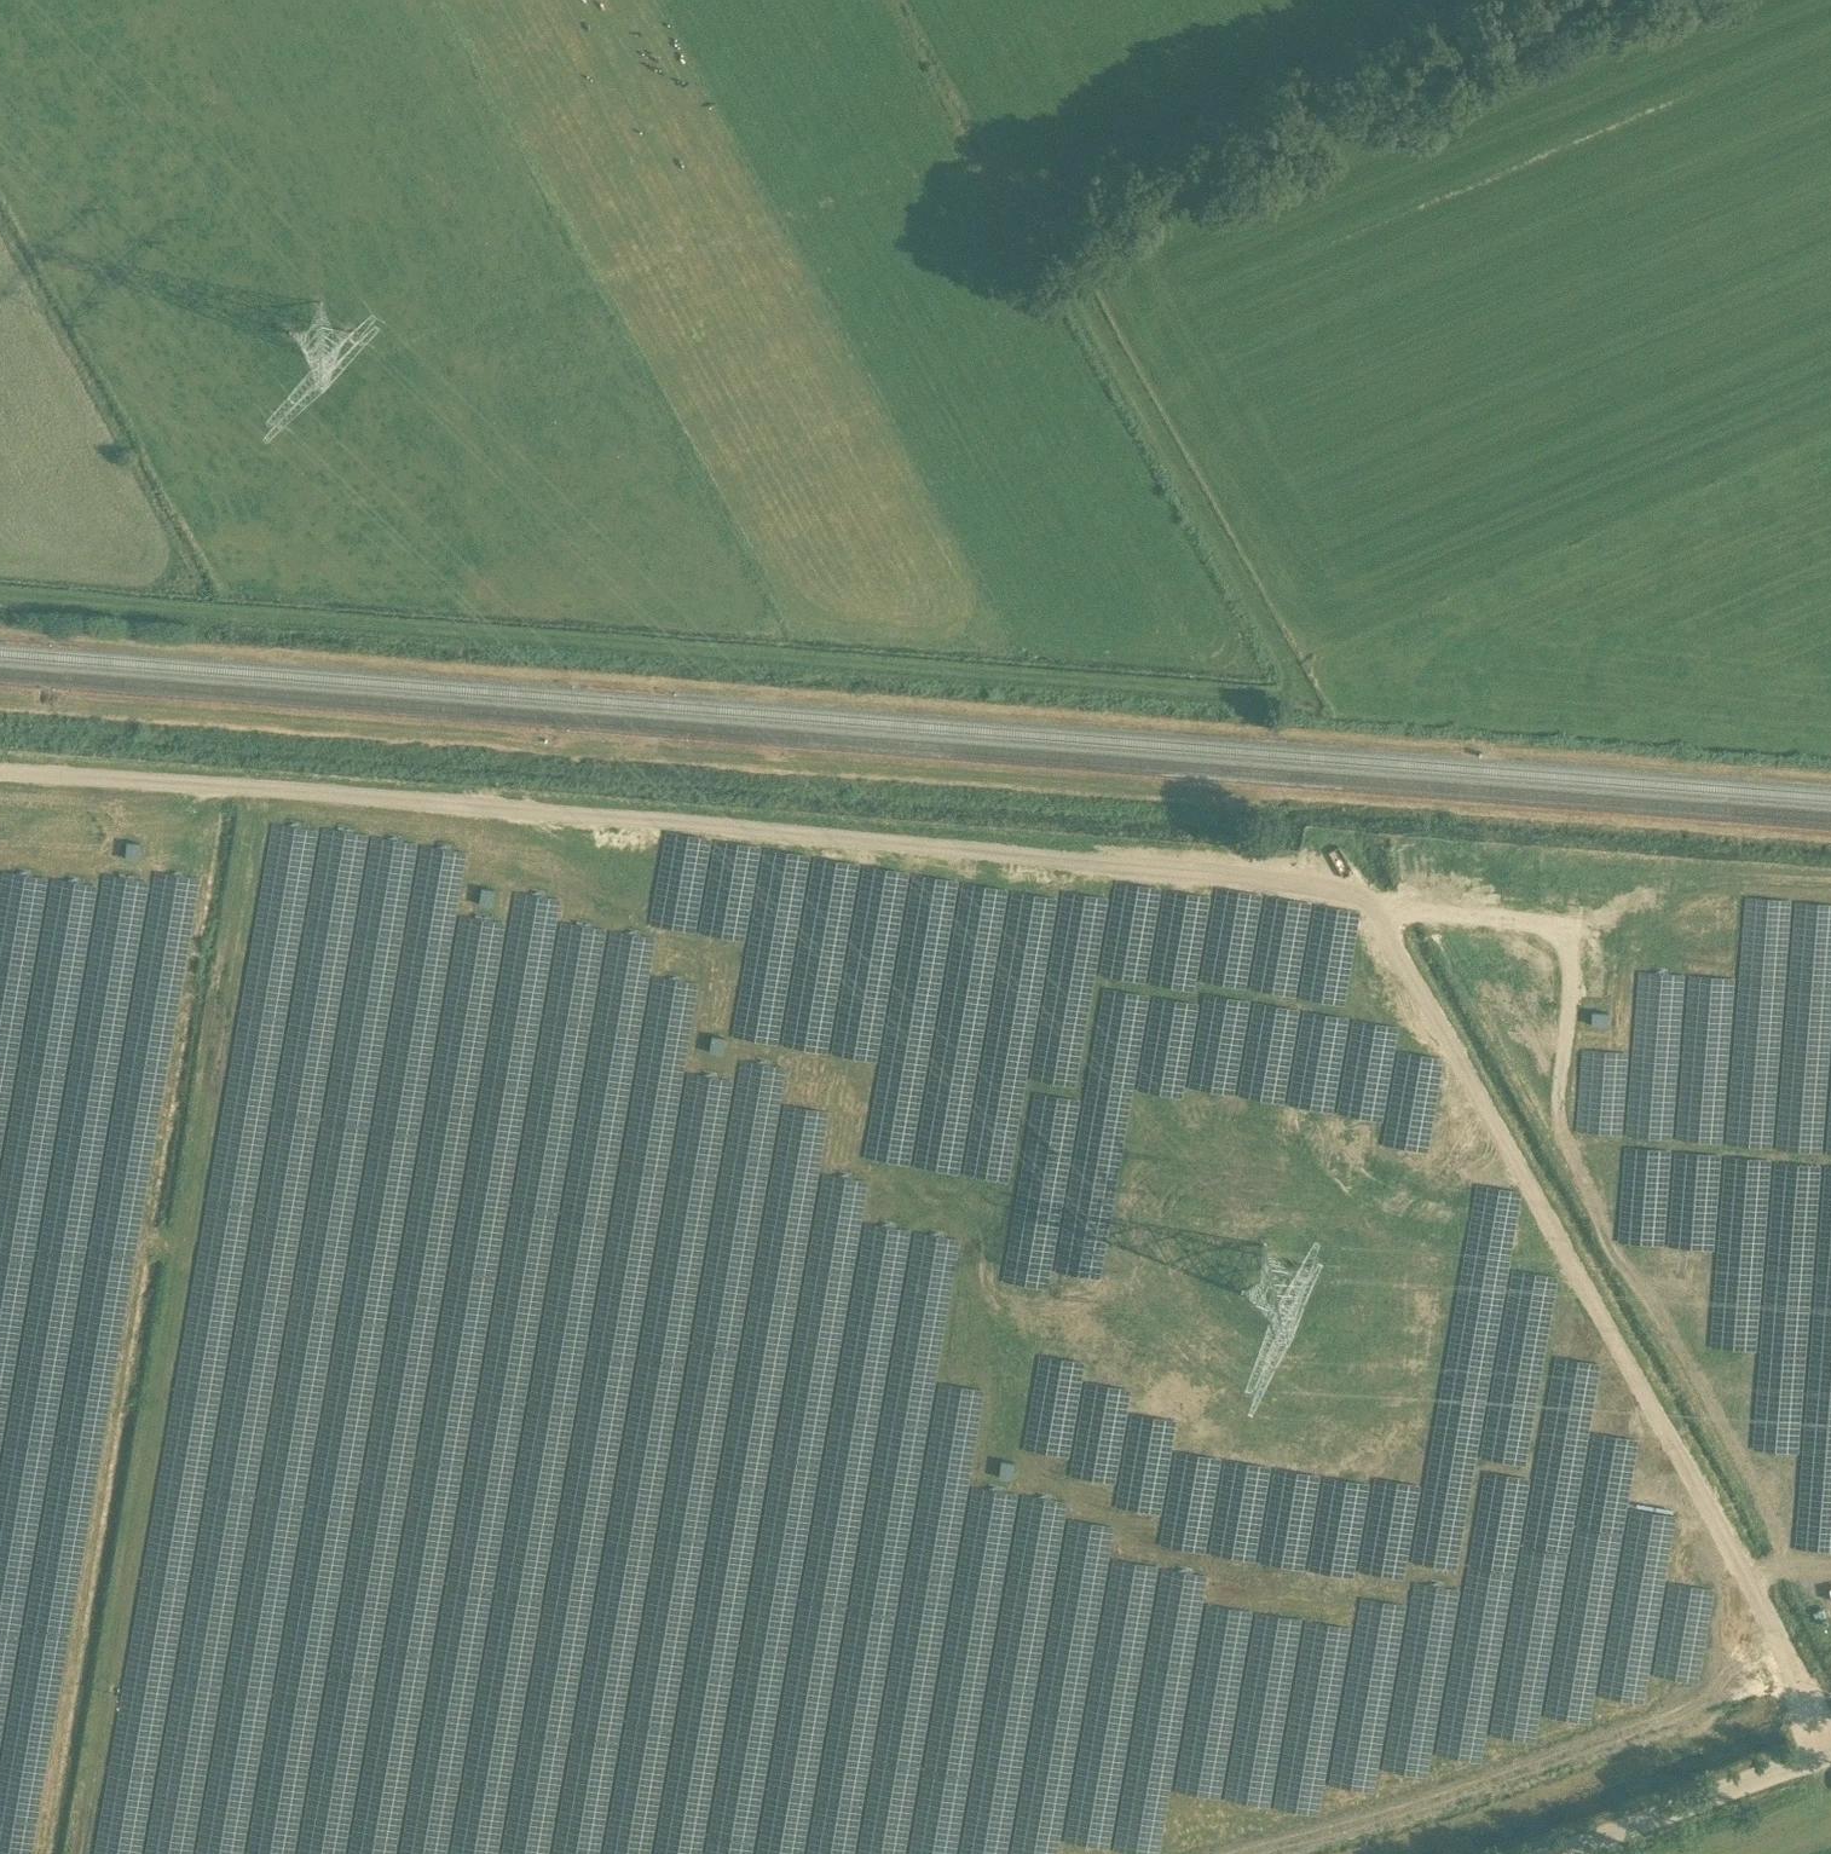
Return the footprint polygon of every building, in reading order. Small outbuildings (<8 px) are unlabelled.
[(127,841),(126,858),(138,858),(139,842),(127,841)] [(482,888),(480,904),(492,905),(492,902),(494,889),(482,888)] [(1592,1012),(1591,1024),(1607,1025),(1608,1013),(1592,1012)] [(712,1036),(710,1052),(722,1053),(724,1037),(712,1036)] [(1002,1460),(999,1476),(1011,1478),(1014,1462),(1002,1460)]
